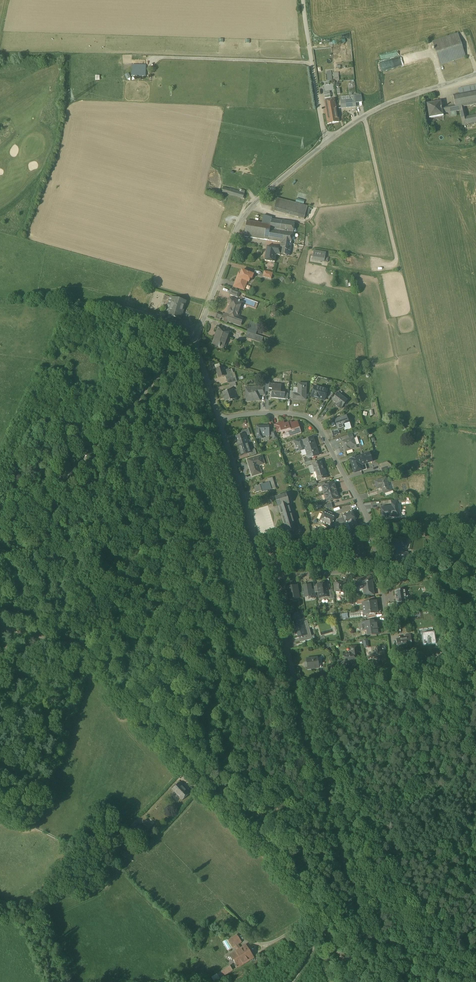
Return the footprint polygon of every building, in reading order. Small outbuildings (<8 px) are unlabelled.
[(457,35),(432,43),(439,67),(465,59),(457,35)] [(381,53),(382,58),(407,52),(405,47),(381,53)] [(146,65),(132,65),(132,77),(146,77),(146,65)] [(459,89),(460,94),(475,91),(475,85),(459,89)] [(453,95),(455,106),(456,109),(459,108),(465,107),(475,105),(475,91),(460,94),(453,95)] [(334,99),(325,100),(326,109),(328,109),(327,103),(334,101),(334,99)] [(355,99),(341,100),(342,108),(355,107),(355,99)] [(440,102),(427,104),(430,117),(443,115),(443,114),(442,108),(440,102)] [(455,106),(442,108),(443,114),(460,111),(459,108),(456,109),(455,106)] [(326,109),(325,109),(325,110),(328,124),(338,122),(339,122),(336,108),(336,107),(335,107),(328,109),(326,109)] [(465,107),(459,108),(460,111),(463,125),(468,124),(467,117),(467,116),(465,107)] [(467,117),(468,124),(475,122),(475,115),(467,117)] [(241,192),(224,187),(222,193),(244,199),(245,195),(244,195),(245,192),(244,191),(242,190),(241,192)] [(308,206),(278,199),(278,198),(277,198),(274,211),(304,219),(308,206)] [(272,218),(263,215),(262,223),(271,225),(272,220),(272,218)] [(272,220),(271,225),(270,229),(272,229),(277,230),(278,221),(272,220)] [(262,223),(247,221),(245,237),(268,240),(270,229),(271,225),(262,223)] [(294,223),(282,221),(281,231),(293,232),(294,223)] [(281,231),(278,230),(277,234),(276,242),(282,242),(291,244),(293,232),(281,231)] [(291,244),(282,242),(281,249),(280,254),(289,255),(291,244)] [(281,249),(268,247),(268,246),(267,246),(267,247),(267,246),(265,261),(275,262),(276,255),(280,255),(280,254),(281,249)] [(242,270),(237,283),(241,284),(239,289),(244,290),(247,281),(249,282),(250,278),(252,279),(253,275),(248,272),(247,272),(242,270)] [(273,273),(264,271),(263,277),(271,279),(273,273)] [(240,292),(233,289),(230,295),(238,298),(240,292)] [(164,293),(153,290),(149,307),(159,310),(164,293)] [(186,301),(170,297),(166,313),(167,313),(169,314),(168,315),(168,316),(171,316),(177,318),(181,319),(186,301)] [(229,303),(230,304),(231,305),(228,314),(222,317),(225,322),(227,321),(240,326),(242,319),(236,317),(238,311),(239,311),(240,309),(241,309),(242,307),(241,306),(242,303),(240,302),(240,301),(239,300),(239,302),(235,300),(234,299),(233,299),(231,298),(230,299),(229,300),(228,301),(228,302),(229,303)] [(147,316),(136,312),(135,313),(133,312),(131,316),(146,321),(147,316)] [(157,318),(148,315),(146,321),(146,323),(155,325),(157,318)] [(258,326),(251,323),(248,332),(255,335),(258,326)] [(229,332),(217,328),(212,343),(218,346),(218,347),(219,348),(219,347),(224,348),(226,340),(227,337),(228,337),(229,332)] [(255,335),(248,332),(246,337),(257,341),(259,336),(255,335)] [(224,371),(223,367),(216,369),(219,378),(226,376),(226,377),(232,375),(232,373),(230,374),(229,369),(224,371)] [(270,384),(269,386),(269,389),(272,389),(271,398),(288,400),(289,394),(281,393),(282,385),(270,384)] [(306,385),(298,384),(297,394),(294,394),(293,394),(293,398),(293,400),(305,400),(306,385)] [(261,387),(246,388),(246,401),(260,401),(259,395),(262,395),(261,387)] [(327,390),(315,387),(312,397),(325,400),(327,391),(327,390)] [(232,390),(227,391),(223,393),(225,398),(225,397),(226,401),(226,402),(235,399),(232,390)] [(337,394),(332,400),(337,404),(336,406),(341,409),(347,401),(337,394)] [(346,416),(335,420),(337,427),(338,431),(339,431),(345,428),(346,428),(345,428),(344,425),(349,423),(349,424),(349,423),(347,416),(346,416)] [(294,425),(289,426),(288,424),(284,426),(283,423),(279,424),(281,431),(282,435),(282,436),(283,436),(283,435),(290,432),(291,436),(300,433),(297,425),(294,426),(294,425)] [(264,427),(264,428),(262,428),(262,427),(256,427),(256,439),(262,439),(262,436),(269,436),(268,431),(268,428),(268,427),(267,427),(266,426),(265,427),(264,427)] [(337,427),(331,429),(333,436),(340,433),(339,431),(338,431),(337,427)] [(245,436),(245,434),(242,435),(235,437),(238,446),(240,446),(248,443),(245,436)] [(305,440),(298,442),(299,444),(301,451),(306,450),(316,447),(313,437),(305,440)] [(349,439),(342,441),(343,444),(343,445),(345,451),(357,448),(353,438),(349,439)] [(248,443),(240,446),(241,450),(239,450),(241,456),(248,454),(251,453),(250,451),(248,443)] [(316,447),(306,450),(308,456),(308,459),(310,458),(319,456),(316,447)] [(370,453),(357,457),(360,466),(372,461),(370,453)] [(261,456),(248,460),(252,473),(257,471),(258,474),(260,474),(257,463),(258,463),(260,464),(263,463),(261,456)] [(357,457),(350,459),(355,473),(361,471),(360,466),(357,457)] [(320,461),(313,464),(316,472),(322,470),(320,461)] [(388,465),(381,468),(383,474),(390,471),(388,465)] [(322,470),(316,472),(318,477),(317,477),(318,481),(328,478),(325,469),(322,470)] [(272,477),(267,479),(268,482),(270,489),(275,488),(272,477)] [(386,478),(374,482),(377,489),(382,488),(384,494),(390,492),(386,478)] [(268,482),(253,487),(255,493),(263,490),(264,491),(270,489),(268,482)] [(325,485),(322,486),(325,494),(336,491),(334,483),(325,485)] [(336,491),(325,494),(327,502),(338,499),(336,491)] [(297,530),(286,495),(276,498),(278,507),(276,507),(278,513),(280,512),(287,533),(297,530)] [(389,507),(381,508),(382,518),(383,518),(383,516),(386,516),(386,519),(387,518),(393,517),(399,516),(397,503),(397,501),(391,502),(392,507),(389,507)] [(353,511),(342,515),(343,517),(345,523),(348,521),(351,529),(358,527),(355,519),(356,519),(353,511)] [(327,514),(323,512),(320,521),(323,523),(322,523),(323,525),(326,526),(328,526),(328,525),(331,526),(333,522),(337,524),(338,524),(337,520),(335,519),(335,518),(332,516),(332,515),(332,514),(329,512),(327,513),(327,514)] [(345,523),(343,517),(337,519),(337,520),(338,524),(340,528),(346,525),(345,523)] [(363,538),(352,539),(353,552),(356,552),(357,559),(365,558),(365,552),(364,552),(363,549),(362,549),(361,544),(363,544),(363,538)] [(399,541),(394,540),(393,546),(391,545),(390,551),(392,551),(390,560),(399,561),(400,557),(406,559),(407,554),(401,553),(402,546),(405,546),(406,540),(403,539),(404,539),(402,539),(400,539),(399,541)] [(371,578),(354,580),(355,586),(363,585),(364,596),(373,595),(371,578)] [(324,583),(320,583),(320,584),(317,584),(317,586),(314,587),(315,593),(318,592),(319,596),(323,595),(323,598),(329,597),(328,591),(327,583),(324,583)] [(340,583),(334,583),(334,592),(339,592),(339,593),(341,593),(341,592),(344,592),(344,588),(344,583),(340,583)] [(310,585),(303,586),(304,592),(302,593),(303,597),(305,597),(311,596),(312,599),(315,598),(314,595),(312,595),(310,585)] [(297,587),(288,588),(289,599),(298,597),(297,587)] [(396,590),(397,602),(408,601),(407,589),(396,590)] [(375,601),(369,602),(369,603),(363,604),(364,612),(370,612),(370,613),(375,613),(375,610),(376,610),(375,601)] [(302,612),(291,615),(293,622),(294,622),(300,643),(312,639),(307,621),(304,622),(302,612)] [(373,621),(362,623),(363,631),(367,631),(367,635),(379,634),(377,623),(373,623),(373,621)] [(431,632),(431,631),(425,632),(425,633),(422,634),(424,646),(428,646),(431,645),(435,644),(436,644),(435,639),(434,632),(431,632)] [(406,638),(397,639),(398,650),(403,649),(403,647),(411,646),(411,643),(411,638),(406,638)] [(352,653),(344,655),(345,660),(340,661),(341,667),(346,667),(346,665),(349,664),(349,663),(354,662),(354,661),(356,660),(356,655),(357,653),(356,647),(351,648),(351,649),(351,651),(352,651),(352,652),(352,653)] [(375,652),(372,652),(372,654),(368,654),(369,663),(375,662),(375,660),(382,659),(383,659),(385,658),(385,657),(384,656),(384,652),(380,652),(380,651),(380,649),(379,648),(378,647),(376,647),(375,649),(375,650),(375,652)] [(318,657),(307,659),(307,662),(305,663),(305,667),(308,667),(308,670),(319,669),(318,657)] [(189,794),(179,782),(172,789),(182,800),(189,794)] [(135,821),(129,827),(133,830),(139,824),(135,821)] [(145,821),(140,827),(143,829),(141,831),(143,832),(145,830),(147,833),(152,827),(145,821)] [(237,935),(228,940),(233,947),(236,945),(241,942),(237,935)] [(244,946),(238,950),(236,945),(233,947),(235,951),(228,956),(236,969),(252,959),(244,946)] [(230,966),(217,974),(220,979),(233,971),(230,966)]
